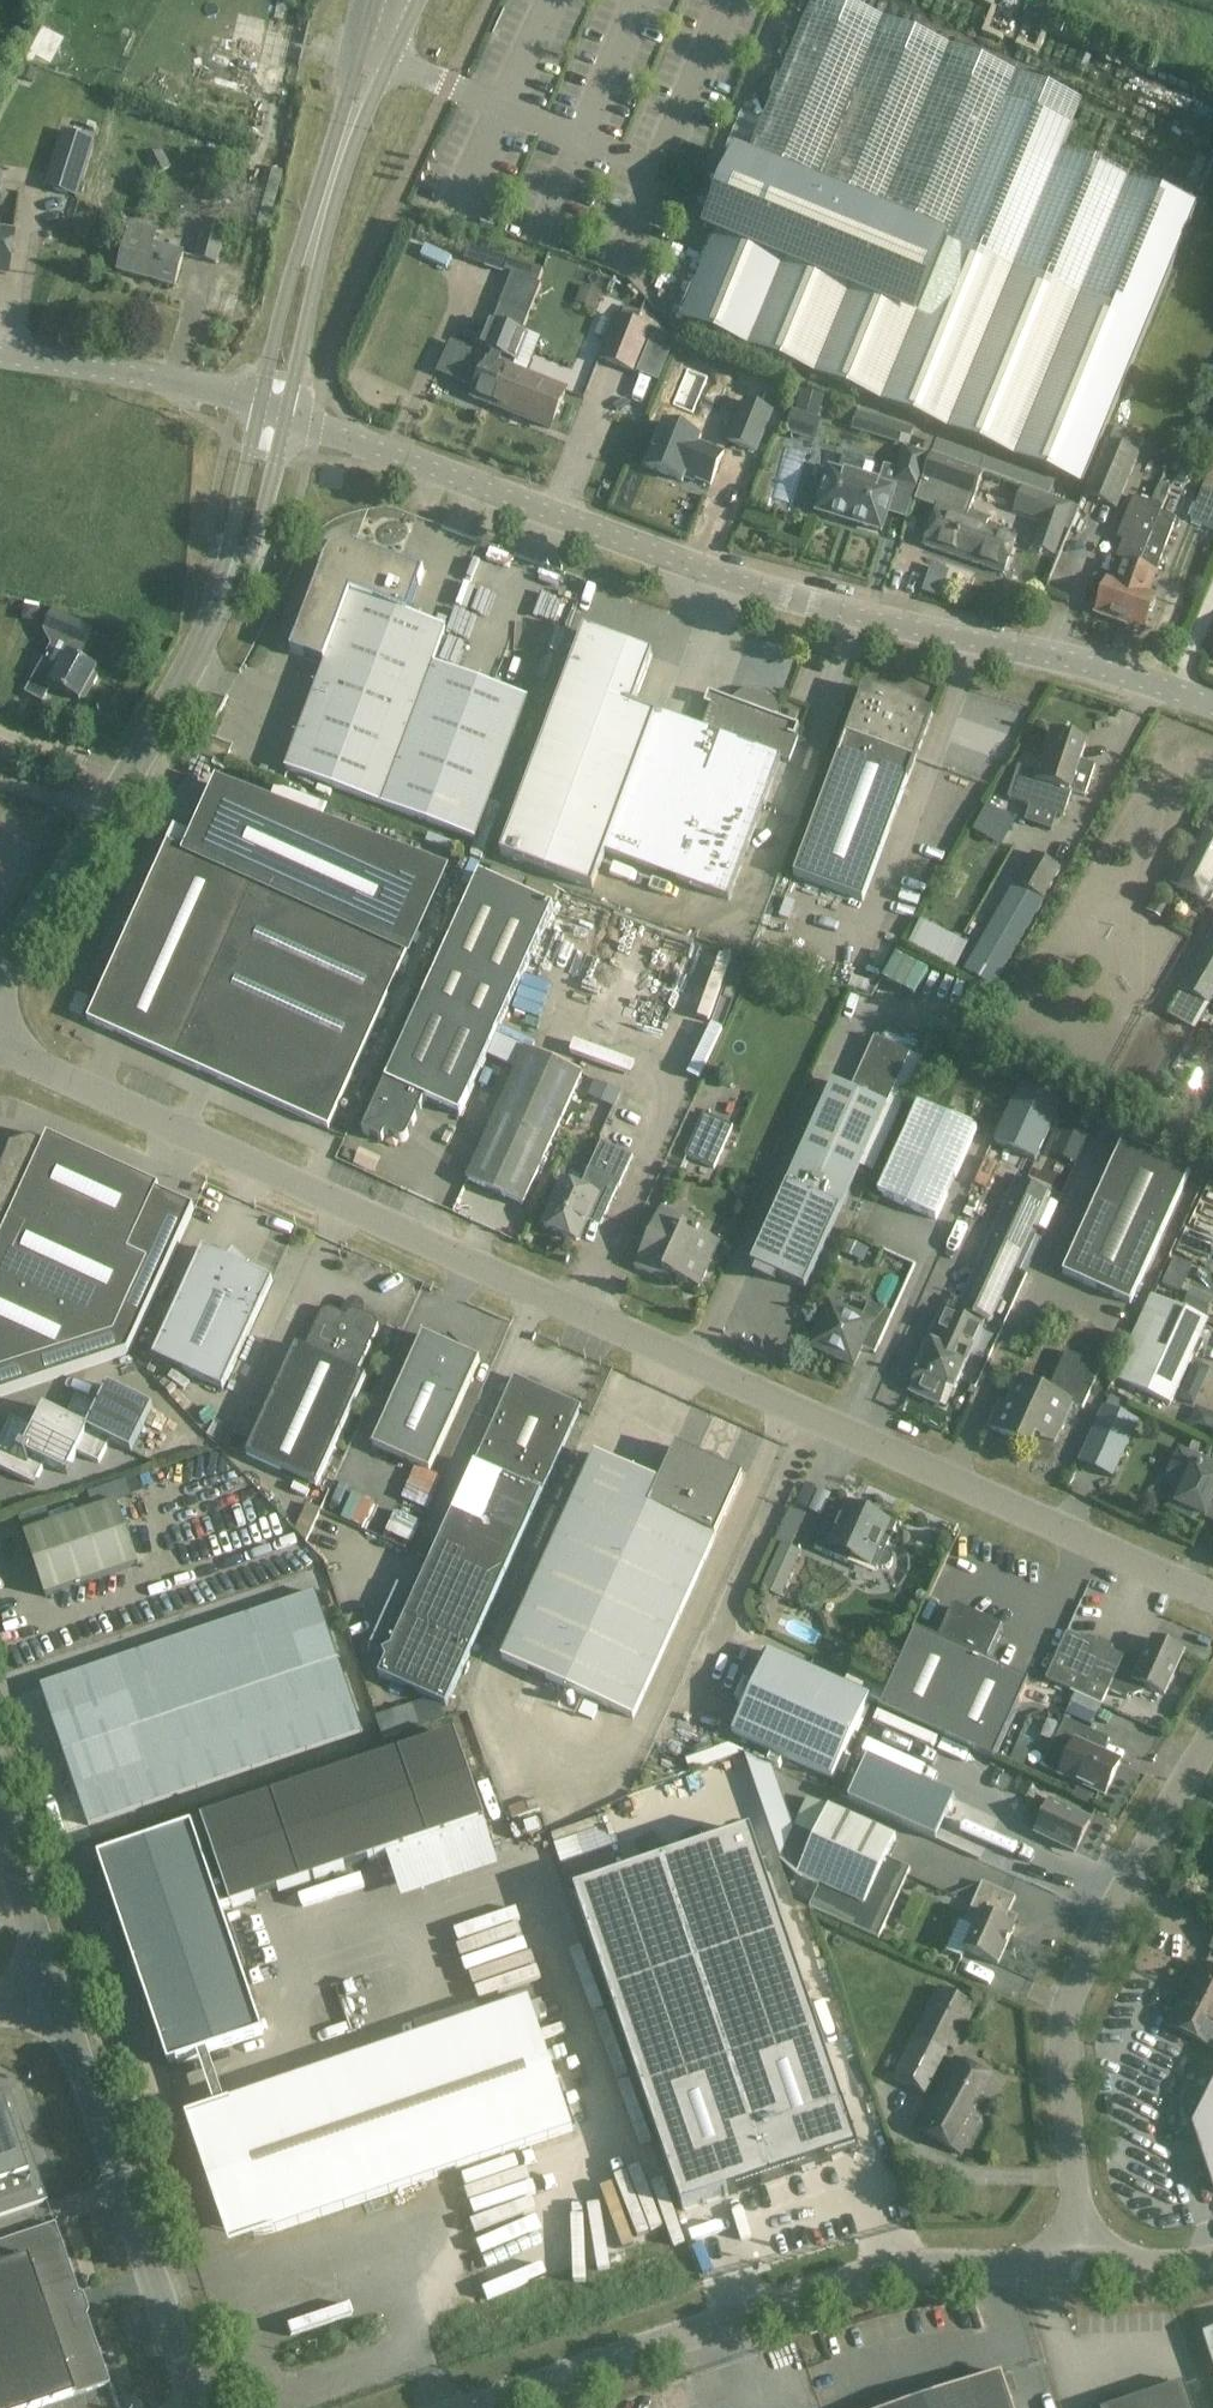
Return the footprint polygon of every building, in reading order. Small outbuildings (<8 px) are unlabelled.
[(820,0),(815,0),(748,160),(741,158),(724,196),(711,231),(718,233),(682,319),(1084,484),(1162,293),(1195,215),(1061,159),(1082,108),(820,0)] [(22,69),(18,79),(32,84),(36,74),(22,69)] [(63,131),(44,189),(77,199),(95,141),(63,131)] [(172,167),(163,149),(145,158),(154,176),(172,167)] [(157,231),(132,224),(119,271),(175,287),(184,255),(153,247),(157,231)] [(226,234),(204,228),(195,258),(217,264),(226,234)] [(5,274),(12,232),(0,230),(0,273),(5,274)] [(468,247),(464,260),(485,267),(489,254),(468,247)] [(506,368),(509,369),(511,362),(517,364),(527,338),(525,337),(527,331),(524,329),(529,317),(530,317),(542,286),(513,274),(500,306),(503,307),(496,325),(493,324),(479,359),(473,357),(463,362),(459,373),(463,382),(478,388),(474,398),(491,405),(506,368)] [(1184,293),(1174,289),(1170,299),(1169,298),(1163,313),(1174,318),(1181,303),(1180,302),(1184,293)] [(617,318),(600,360),(636,374),(652,332),(644,329),(636,326),(640,317),(641,313),(626,307),(621,320),(617,318)] [(506,368),(491,405),(550,429),(565,391),(509,369),(506,368)] [(821,398),(805,394),(800,410),(817,415),(821,398)] [(772,414),(745,403),(729,443),(756,454),(772,414)] [(860,408),(854,427),(909,444),(913,431),(895,426),(896,424),(878,418),(878,417),(860,411),(860,408)] [(701,439),(664,424),(646,469),(683,483),(685,477),(711,487),(724,456),(698,446),(701,439)] [(1139,457),(1108,445),(1086,497),(1118,509),(1139,457)] [(928,458),(906,451),(896,484),(918,491),(928,458)] [(984,473),(932,455),(916,501),(938,509),(925,547),(1005,575),(1017,540),(986,530),(989,520),(970,513),(984,473)] [(1212,464),(1202,489),(1203,490),(1192,519),(1212,528),(1212,464)] [(862,476),(840,469),(839,474),(831,472),(828,482),(823,480),(816,502),(821,504),(818,514),(882,534),(895,492),(860,481),(862,476)] [(1022,488),(1014,512),(1041,521),(1033,543),(1057,552),(1073,506),(1049,498),(1022,488)] [(1098,613),(1122,622),(1163,513),(1164,509),(1136,498),(1120,540),(1126,542),(1120,559),(1126,562),(1118,583),(1110,580),(1098,613)] [(1163,513),(1122,622),(1146,631),(1159,597),(1149,594),(1177,519),(1163,513)] [(352,595),(407,616),(424,574),(354,547),(337,548),(325,560),(290,653),(325,666),(352,595)] [(380,806),(433,666),(446,631),(407,616),(352,595),(325,666),(286,771),(380,806)] [(93,628),(52,611),(44,631),(85,648),(93,628)] [(584,632),(501,857),(592,891),(599,871),(605,856),(657,718),(633,709),(652,658),(584,632)] [(36,675),(27,693),(43,702),(52,686),(80,701),(88,685),(93,686),(98,676),(94,673),(95,670),(69,655),(60,673),(43,663),(36,675)] [(433,666),(380,806),(475,842),(470,855),(481,859),(501,805),(490,801),(527,701),(433,666)] [(900,700),(864,691),(794,877),(863,903),(933,716),(900,700)] [(657,718),(605,856),(648,872),(728,902),(781,760),(789,763),(799,738),(796,737),(799,729),(781,722),(781,717),(780,712),(778,707),(776,703),(772,699),(768,696),(763,694),(758,692),(753,692),(748,692),(743,694),(739,696),(735,700),(731,704),(726,701),(722,713),(710,709),(702,731),(659,715),(657,718)] [(1050,733),(1036,774),(1035,780),(1071,792),(1085,797),(1095,767),(1079,761),(1085,745),(1050,733)] [(231,752),(204,742),(199,757),(226,767),(231,752)] [(1035,780),(1036,774),(1017,768),(1006,800),(1032,808),(1027,821),(1051,830),(1056,816),(1062,818),(1071,792),(1035,780)] [(445,873),(219,786),(188,854),(168,845),(89,1021),(328,1130),(408,953),(445,873)] [(1202,829),(1186,860),(1179,857),(1167,881),(1208,902),(1212,893),(1212,835),(1202,829)] [(1015,884),(976,952),(1006,968),(1045,900),(1043,900),(1061,869),(1033,854),(1016,884),(1015,884)] [(554,911),(480,877),(426,995),(363,1135),(382,1144),(385,1137),(398,1143),(399,1143),(401,1144),(403,1143),(405,1143),(406,1142),(407,1141),(408,1139),(425,1103),(460,1118),(554,911)] [(871,982),(853,976),(849,987),(867,993),(871,982)] [(774,1287),(778,1278),(804,1290),(912,1053),(875,1037),(850,1092),(833,1084),(751,1266),(757,1269),(753,1277),(774,1287)] [(527,1051),(497,1117),(552,1142),(582,1076),(527,1051)] [(595,1082),(588,1096),(615,1108),(621,1094),(595,1082)] [(1021,1087),(994,1148),(1033,1166),(1060,1105),(1021,1087)] [(976,1132),(919,1106),(878,1196),(936,1222),(976,1132)] [(732,1127),(704,1114),(686,1155),(715,1167),(732,1127)] [(552,1142),(497,1117),(467,1183),(522,1208),(552,1142)] [(1066,1125),(1053,1155),(1075,1165),(1088,1135),(1066,1125)] [(128,1354),(194,1210),(157,1193),(159,1189),(48,1138),(44,1146),(31,1140),(12,1147),(0,1174),(0,1397),(128,1354)] [(1190,1173),(1123,1142),(1062,1275),(1130,1306),(1190,1173)] [(562,1188),(544,1227),(577,1242),(591,1211),(605,1218),(618,1188),(619,1188),(633,1158),(601,1143),(586,1176),(592,1178),(587,1188),(582,1186),(566,1179),(562,1188)] [(1047,1195),(1017,1182),(961,1304),(952,1300),(947,1313),(942,1311),(918,1363),(923,1365),(909,1394),(938,1407),(947,1387),(954,1390),(985,1323),(988,1324),(1047,1195)] [(1212,1222),(1212,1183),(1195,1211),(1212,1222)] [(688,1222),(661,1209),(635,1268),(661,1280),(664,1274),(699,1289),(720,1244),(685,1228),(688,1222)] [(1031,1234),(1016,1268),(1026,1273),(1042,1238),(1031,1234)] [(231,1263),(202,1250),(152,1359),(222,1391),(272,1281),(246,1270),(249,1264),(234,1257),(231,1263)] [(1173,1256),(1165,1285),(1185,1291),(1193,1262),(1173,1256)] [(1209,1322),(1151,1295),(1114,1378),(1172,1404),(1209,1322)] [(862,1319),(829,1304),(809,1348),(853,1368),(865,1341),(878,1347),(892,1316),(868,1305),(862,1319)] [(372,1318),(356,1310),(347,1314),(346,1316),(334,1311),(321,1316),(305,1350),(296,1346),(247,1455),(316,1487),(366,1378),(357,1374),(377,1331),(372,1318)] [(448,1347),(422,1336),(372,1447),(429,1473),(479,1362),(457,1352),(460,1347),(450,1342),(448,1347)] [(1101,1369),(1066,1354),(1048,1393),(1020,1380),(1008,1406),(1001,1403),(989,1429),(1029,1447),(1038,1425),(1058,1434),(1071,1405),(1082,1410),(1101,1369)] [(581,1407),(513,1377),(415,1595),(397,1587),(370,1646),(384,1652),(387,1659),(380,1675),(430,1698),(376,1717),(384,1739),(446,1717),(442,1704),(446,1705),(581,1407)] [(108,1387),(97,1408),(75,1397),(65,1419),(43,1408),(33,1430),(11,1419),(0,1442),(0,1470),(34,1486),(45,1465),(66,1475),(77,1454),(98,1465),(109,1443),(130,1454),(152,1409),(108,1387)] [(1139,1423),(1104,1407),(1079,1463),(1113,1479),(1139,1423)] [(742,1478),(675,1448),(659,1484),(594,1455),(501,1660),(633,1720),(715,1539),(715,1538),(742,1478)] [(1179,1452),(1168,1475),(1179,1480),(1166,1510),(1190,1521),(1193,1515),(1205,1520),(1207,1515),(1212,1517),(1212,1475),(1202,1470),(1205,1463),(1179,1452)] [(856,1512),(835,1503),(814,1550),(847,1565),(850,1559),(876,1571),(877,1570),(879,1570),(881,1570),(883,1570),(885,1570),(887,1569),(888,1567),(890,1566),(891,1564),(891,1562),(892,1560),(892,1558),(891,1556),(890,1554),(889,1553),(887,1551),(886,1550),(898,1524),(858,1507),(856,1512)] [(139,1566),(118,1504),(25,1536),(46,1597),(139,1566)] [(781,1543),(761,1589),(781,1598),(801,1552),(781,1543)] [(365,1734),(317,1595),(43,1690),(90,1828),(365,1734)] [(916,1632),(881,1710),(994,1761),(1029,1683),(988,1664),(1003,1631),(954,1608),(939,1642),(916,1632)] [(1067,1633),(1046,1678),(1102,1705),(1109,1691),(1128,1700),(1129,1695),(1142,1667),(1141,1666),(1123,1658),(1124,1656),(1081,1637),(1080,1639),(1067,1633)] [(1142,1667),(1129,1695),(1133,1697),(1143,1693),(1146,1687),(1165,1695),(1184,1653),(1153,1639),(1141,1666),(1142,1667)] [(869,1698),(768,1653),(732,1734),(832,1780),(869,1698)] [(1052,1747),(1042,1768),(1059,1776),(1104,1797),(1119,1764),(1089,1750),(1096,1735),(1064,1720),(1052,1747)] [(487,1824),(458,1738),(99,1861),(134,1963),(129,1976),(133,1987),(145,1994),(170,2069),(265,2037),(223,1914),(487,1824)] [(936,1841),(955,1799),(868,1759),(849,1801),(936,1841)] [(895,1839),(828,1808),(809,1800),(778,1867),(797,1876),(819,1886),(808,1910),(875,1940),(903,1881),(881,1871),(895,1839)] [(1090,1822),(1050,1803),(1035,1834),(1075,1853),(1090,1822)] [(752,1832),(575,1893),(683,2212),(860,2151),(752,1832)] [(959,1922),(946,1950),(961,1957),(964,1951),(997,1966),(1014,1928),(1011,1926),(1014,1921),(1012,1916),(1008,1915),(1015,1898),(982,1884),(964,1924),(959,1922)] [(312,1923),(331,1984),(397,1963),(377,1902),(312,1923)] [(1188,1996),(1212,2009),(1212,1970),(1203,1965),(1188,1996)] [(909,2043),(892,2079),(926,2095),(949,2047),(956,2051),(977,2007),(938,1986),(909,2043)] [(1188,1996),(1171,2028),(1212,2049),(1212,2009),(1188,1996)] [(544,2049),(528,2001),(185,2118),(214,2204),(218,2211),(222,2218),(228,2224),(234,2229),(241,2232),(249,2234),(257,2235),(265,2234),(273,2232),(572,2131),(557,2085),(574,2079),(562,2043),(544,2049)] [(1000,2085),(954,2058),(916,2131),(960,2156),(1000,2085)] [(1192,2126),(1212,2189),(1212,2085),(1192,2126)] [(3,2092),(0,2093),(0,2220),(47,2204),(11,2096),(3,2092)] [(600,2231),(670,2251),(680,2216),(609,2197),(600,2231)] [(56,2226),(0,2245),(0,2261),(3,2269),(0,2270),(0,2407),(46,2407),(110,2386),(87,2318),(89,2313),(84,2297),(79,2295),(56,2226)] [(1203,2336),(1212,2365),(1212,2333),(1203,2336)] [(1001,2374),(930,2398),(929,2395),(913,2400),(914,2403),(899,2407),(1012,2407),(1001,2374)] [(1183,2384),(1112,2407),(1191,2407),(1183,2384)]
